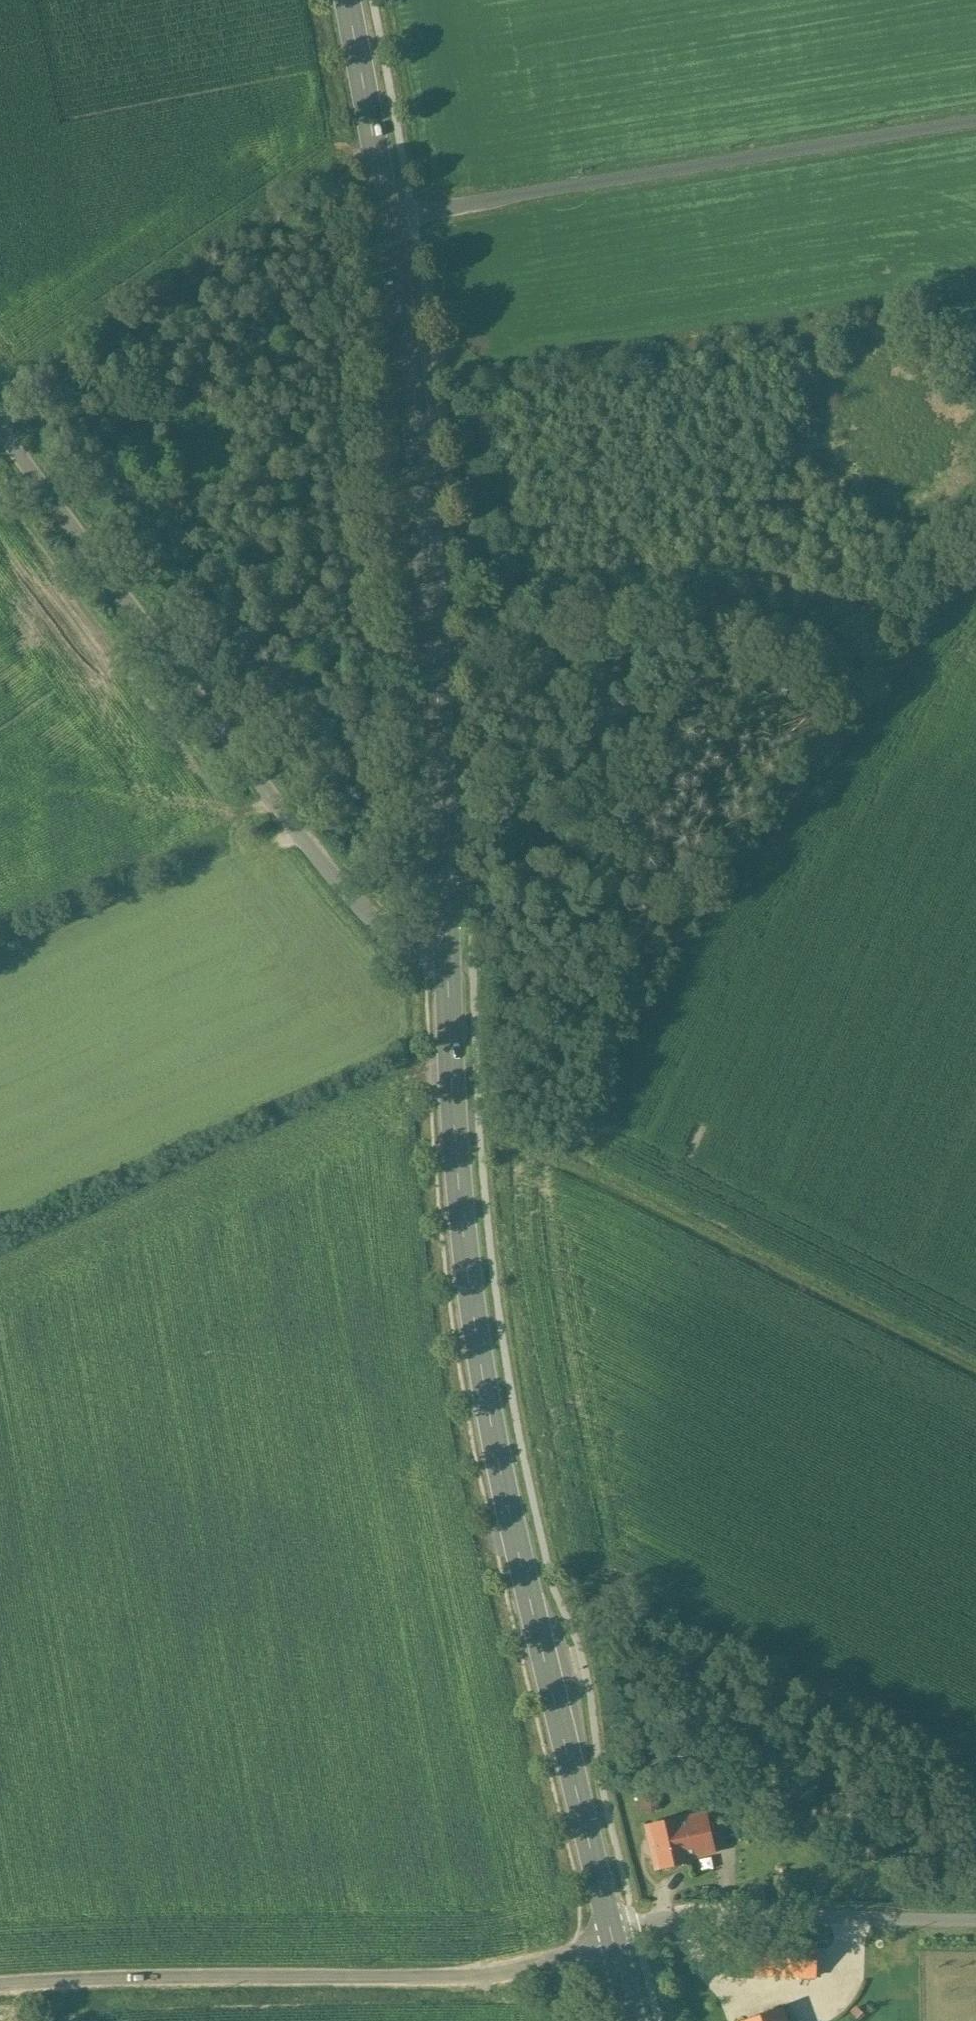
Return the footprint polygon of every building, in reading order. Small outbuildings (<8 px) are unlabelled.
[(749,1791),(740,1787),(730,1806),(740,1811),(749,1791)] [(702,1814),(647,1826),(657,1867),(691,1859),(691,1856),(711,1852),(702,1814)] [(817,1942),(755,1941),(754,1975),(816,1977),(817,1942)] [(747,2020),(786,2020),(782,2009),(747,2020)]
